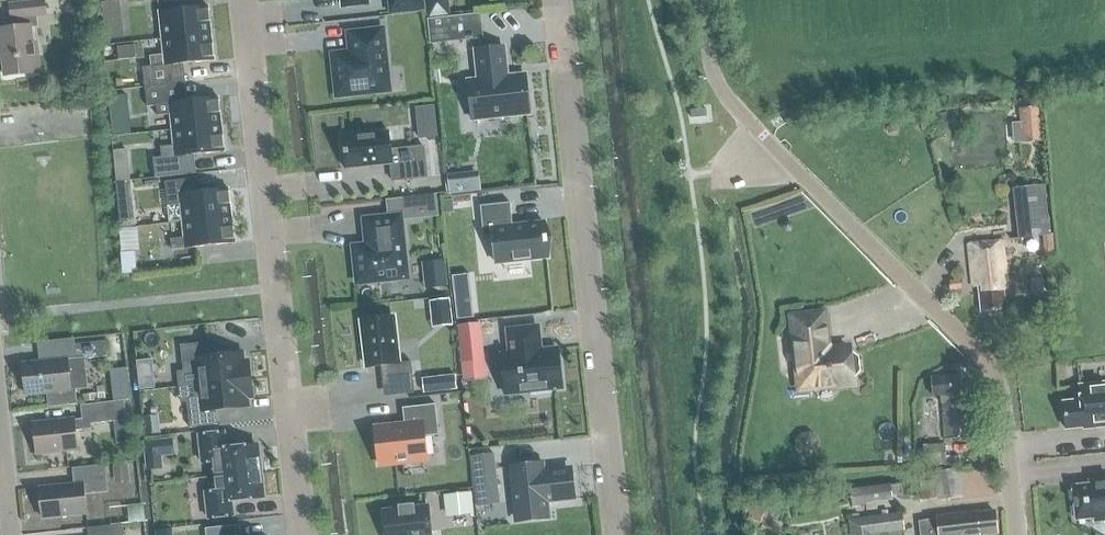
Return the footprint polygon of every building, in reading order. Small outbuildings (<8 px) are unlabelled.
[(71,8),(84,7),(83,0),(70,0),(71,8)] [(119,0),(101,2),(103,19),(121,17),(119,0)] [(388,16),(423,12),(421,0),(387,0),(388,16)] [(449,1),(426,3),(427,20),(450,17),(449,1)] [(37,45),(32,46),(31,28),(30,28),(29,19),(46,18),(45,2),(10,6),(11,21),(12,21),(13,30),(0,31),(0,52),(2,52),(5,78),(40,74),(37,45)] [(162,40),(211,34),(208,7),(159,12),(162,40)] [(450,17),(427,20),(430,44),(482,38),(480,14),(450,17)] [(351,53),(334,55),(337,97),(389,91),(382,30),(349,33),(351,53)] [(211,34),(162,40),(164,54),(150,56),(151,67),(214,61),(211,34)] [(133,44),(117,46),(118,60),(135,58),(133,44)] [(468,81),(472,120),(529,113),(525,74),(504,77),(503,68),(506,68),(503,47),(475,51),(478,80),(468,81)] [(180,83),(145,87),(147,107),(156,106),(157,116),(170,114),(172,131),(221,126),(218,98),(182,102),(180,83)] [(126,94),(108,96),(109,109),(127,107),(126,94)] [(1039,123),(1020,124),(1021,143),(1041,141),(1039,123)] [(221,126),(172,131),(175,157),(224,152),(221,126)] [(388,150),(386,131),(341,136),(345,169),(390,164),(392,181),(427,177),(423,147),(388,150)] [(129,172),(114,173),(115,182),(129,181),(129,172)] [(478,172),(446,175),(449,195),(481,191),(478,172)] [(180,205),(182,222),(232,217),(228,189),(196,192),(195,179),(162,183),(165,207),(180,205)] [(129,181),(115,182),(117,200),(132,199),(129,181)] [(1016,190),(1023,239),(1047,236),(1040,187),(1016,190)] [(431,213),(429,195),(402,198),(404,216),(431,213)] [(545,236),(544,222),(512,226),(510,202),(480,206),(483,237),(492,236),(495,263),(547,257),(546,243),(547,243),(546,236),(545,236)] [(366,234),(353,236),(357,283),(406,277),(400,216),(364,220),(366,234)] [(232,217),(182,222),(184,238),(171,240),(172,250),(235,243),(232,217)] [(138,227),(119,229),(120,241),(138,239),(138,227)] [(1008,289),(1002,242),(971,246),(976,287),(980,286),(983,312),(1006,309),(1004,289),(1008,289)] [(136,275),(135,256),(119,257),(121,276),(136,275)] [(444,261),(431,263),(433,289),(447,287),(444,261)] [(961,280),(948,281),(949,291),(962,289),(961,280)] [(469,292),(453,294),(456,318),(472,316),(469,292)] [(449,299),(429,302),(431,317),(451,315),(449,299)] [(857,371),(856,358),(852,355),(848,356),(847,348),(826,350),(822,314),(791,317),(799,389),(851,383),(850,375),(854,375),(857,371)] [(380,366),(382,384),(413,380),(410,362),(398,363),(392,317),(362,321),(367,368),(380,366)] [(501,355),(505,394),(531,391),(531,396),(551,394),(550,389),(562,388),(558,349),(540,351),(538,327),(507,330),(510,354),(501,355)] [(482,353),(480,338),(458,341),(460,356),(482,353)] [(48,408),(57,407),(77,405),(75,390),(84,389),(87,386),(85,373),(83,371),(82,359),(107,356),(105,341),(75,344),(76,359),(67,360),(22,364),(26,395),(46,393),(48,408)] [(198,385),(249,380),(247,360),(244,361),(243,354),(210,357),(208,342),(180,345),(183,372),(197,371),(198,385)] [(137,361),(140,391),(156,389),(152,360),(137,361)] [(455,374),(423,377),(425,392),(457,388),(455,374)] [(965,375),(936,376),(937,395),(943,394),(944,403),(946,403),(947,439),(965,438),(965,430),(974,430),(973,403),(962,403),(962,397),(965,397),(965,375)] [(249,380),(198,385),(200,399),(186,401),(189,428),(217,425),(216,409),(249,406),(248,399),(251,399),(249,380)] [(1104,427),(1104,383),(1079,386),(1081,400),(1063,402),(1066,429),(1083,427),(1084,429),(1104,427)] [(127,387),(117,388),(118,400),(128,399),(127,387)] [(124,400),(114,402),(80,405),(82,419),(74,420),(74,419),(33,424),(36,454),(77,449),(75,431),(91,429),(90,424),(115,421),(116,435),(128,434),(124,400)] [(378,465),(427,459),(424,437),(439,435),(435,404),(402,408),(404,425),(374,429),(378,465)] [(155,417),(140,419),(142,437),(157,435),(155,417)] [(795,450),(803,457),(812,456),(819,448),(818,438),(810,432),(801,433),(794,441),(795,450)] [(216,477),(260,472),(256,446),(226,449),(224,433),(198,436),(201,463),(214,461),(216,477)] [(171,457),(169,441),(143,444),(144,460),(171,457)] [(922,446),(924,466),(946,465),(945,457),(944,444),(922,446)] [(493,455),(471,457),(474,493),(497,492),(493,455)] [(549,503),(576,501),(572,466),(545,469),(544,461),(508,465),(514,524),(551,519),(549,503)] [(127,464),(112,465),(113,476),(128,474),(127,464)] [(83,494),(107,492),(104,465),(72,468),(74,484),(39,488),(42,518),(85,514),(83,494)] [(960,467),(934,470),(937,499),(963,496),(960,467)] [(260,472),(216,477),(218,492),(204,493),(207,518),(233,515),(232,502),(262,498),(260,472)] [(1104,521),(1104,479),(1090,481),(1090,484),(1072,486),(1076,520),(1094,518),(1095,522),(1104,521)] [(849,490),(851,507),(892,502),(890,484),(849,490)] [(471,516),(469,494),(456,495),(458,517),(471,516)] [(750,502),(743,516),(754,521),(761,507),(750,502)] [(386,534),(431,534),(428,508),(413,509),(413,506),(399,507),(399,511),(384,513),(386,534)] [(919,521),(920,534),(979,534),(997,533),(995,513),(978,515),(978,514),(936,518),(919,521)] [(853,534),(872,534),(903,530),(901,515),(851,522),(853,534)] [(122,524),(87,528),(88,534),(123,534),(122,524)] [(240,524),(205,528),(206,534),(241,534),(240,524)]
